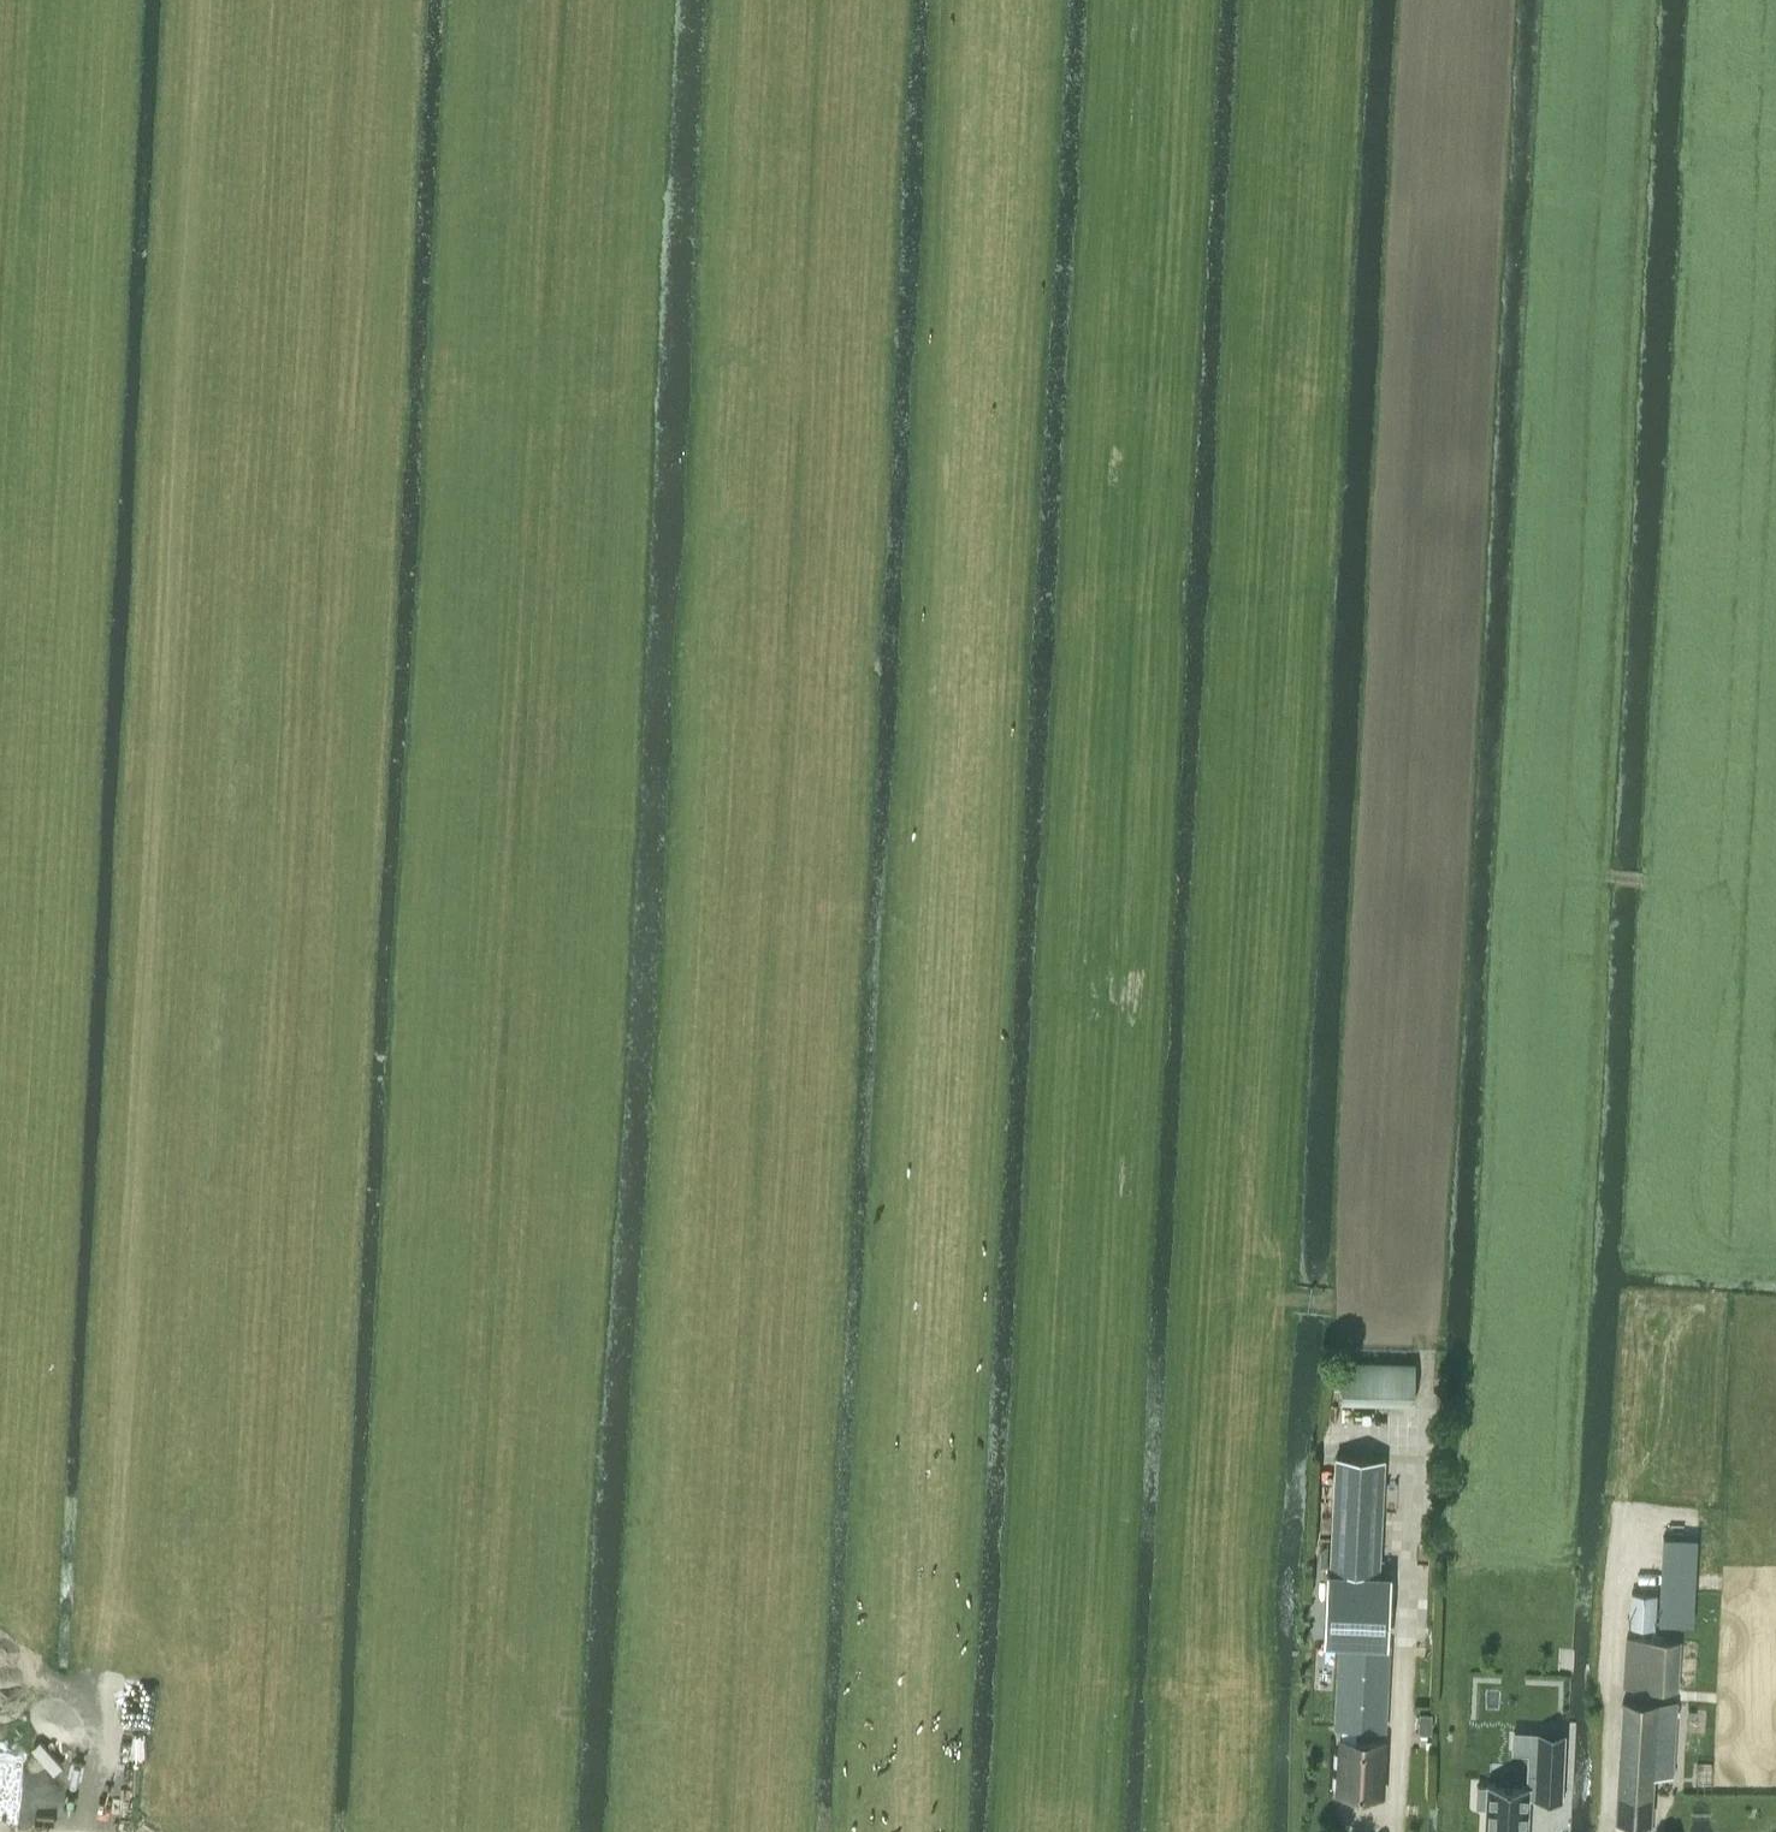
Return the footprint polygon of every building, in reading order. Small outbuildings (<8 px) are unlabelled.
[(1416,1359),(1341,1358),(1341,1400),(1415,1401),(1416,1359)] [(1338,1458),(1329,1637),(1386,1640),(1389,1569),(1376,1568),(1382,1460),(1338,1458)] [(1664,1539),(1660,1618),(1691,1620),(1695,1541),(1664,1539)] [(1630,1589),(1628,1624),(1655,1626),(1657,1591),(1630,1589)] [(1694,1688),(1697,1640),(1627,1636),(1624,1684),(1694,1688)] [(1384,1728),(1389,1643),(1340,1641),(1336,1725),(1384,1728)] [(1676,1700),(1666,1700),(1666,1698),(1660,1698),(1660,1699),(1623,1697),(1616,1818),(1626,1818),(1625,1831),(1649,1831),(1653,1772),(1672,1773),(1676,1700)] [(1431,1729),(1432,1709),(1418,1708),(1417,1729),(1431,1729)] [(1565,1733),(1538,1732),(1535,1796),(1562,1797),(1565,1733)] [(1383,1772),(1384,1739),(1340,1737),(1337,1790),(1375,1792),(1376,1772),(1383,1772)] [(1530,1796),(1530,1784),(1526,1784),(1486,1782),(1486,1785),(1476,1784),(1476,1794),(1476,1800),(1476,1804),(1485,1805),(1484,1831),(1528,1831),(1530,1796)]
